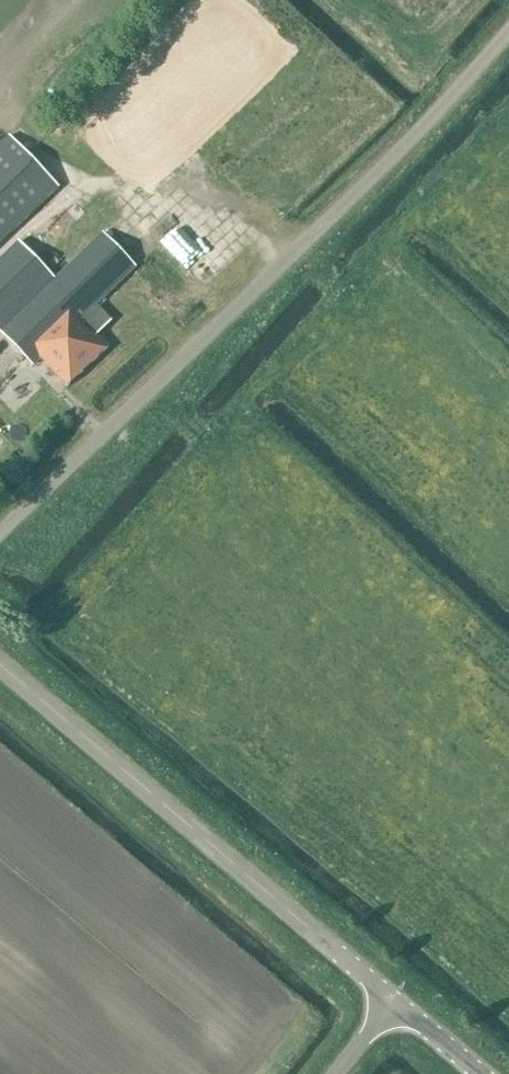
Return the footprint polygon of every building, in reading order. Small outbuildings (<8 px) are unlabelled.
[(56,185),(6,136),(0,142),(0,242),(56,185)] [(163,232),(175,245),(169,251),(203,288),(245,250),(217,220),(200,235),(181,215),(163,232)] [(136,266),(103,234),(57,281),(19,243),(0,263),(0,333),(36,368),(44,360),(70,386),(109,346),(98,334),(112,320),(97,306),(136,266)] [(1,390),(12,403),(22,394),(10,381),(1,390)]
